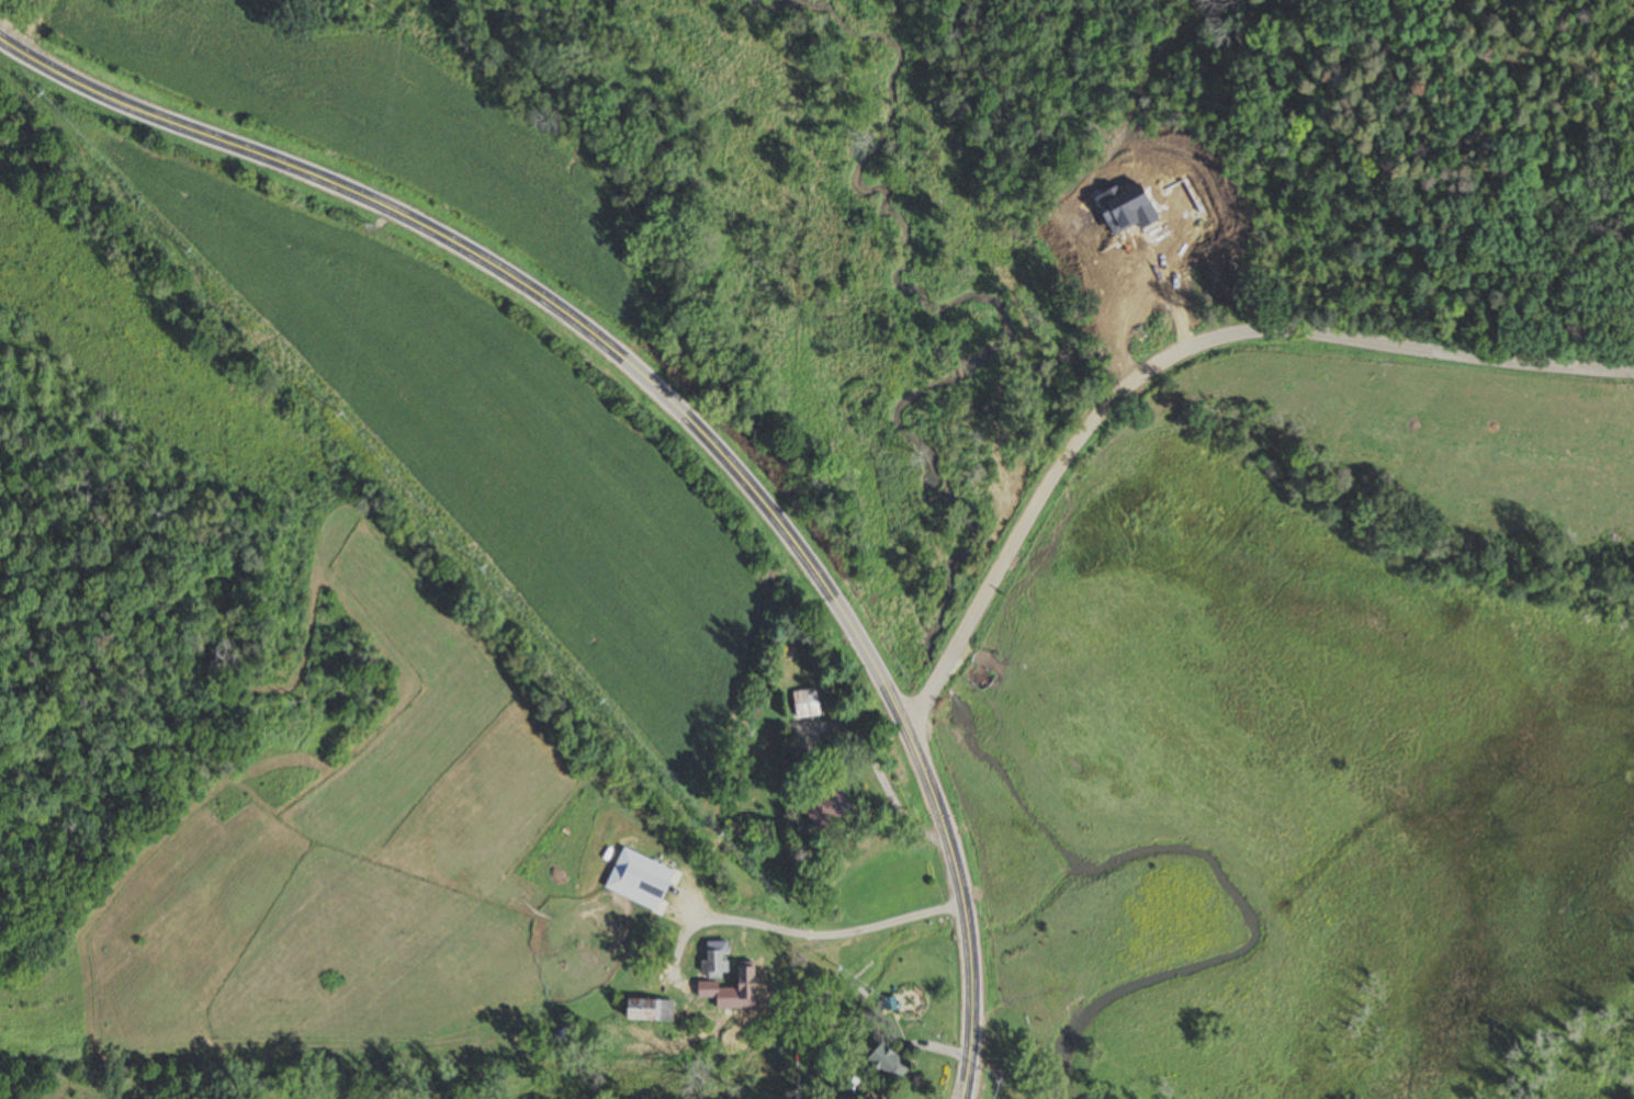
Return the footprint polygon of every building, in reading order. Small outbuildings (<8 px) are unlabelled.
[(792,692),(793,719),(816,718),(814,691),(792,692)] [(847,816),(838,794),(800,809),(808,831),(847,816)] [(701,980),(726,980),(726,943),(701,943),(701,980)] [(621,1023),(671,1023),(671,1001),(621,1001),(621,1023)] [(906,1069),(880,1042),(862,1060),(889,1086),(906,1069)]
